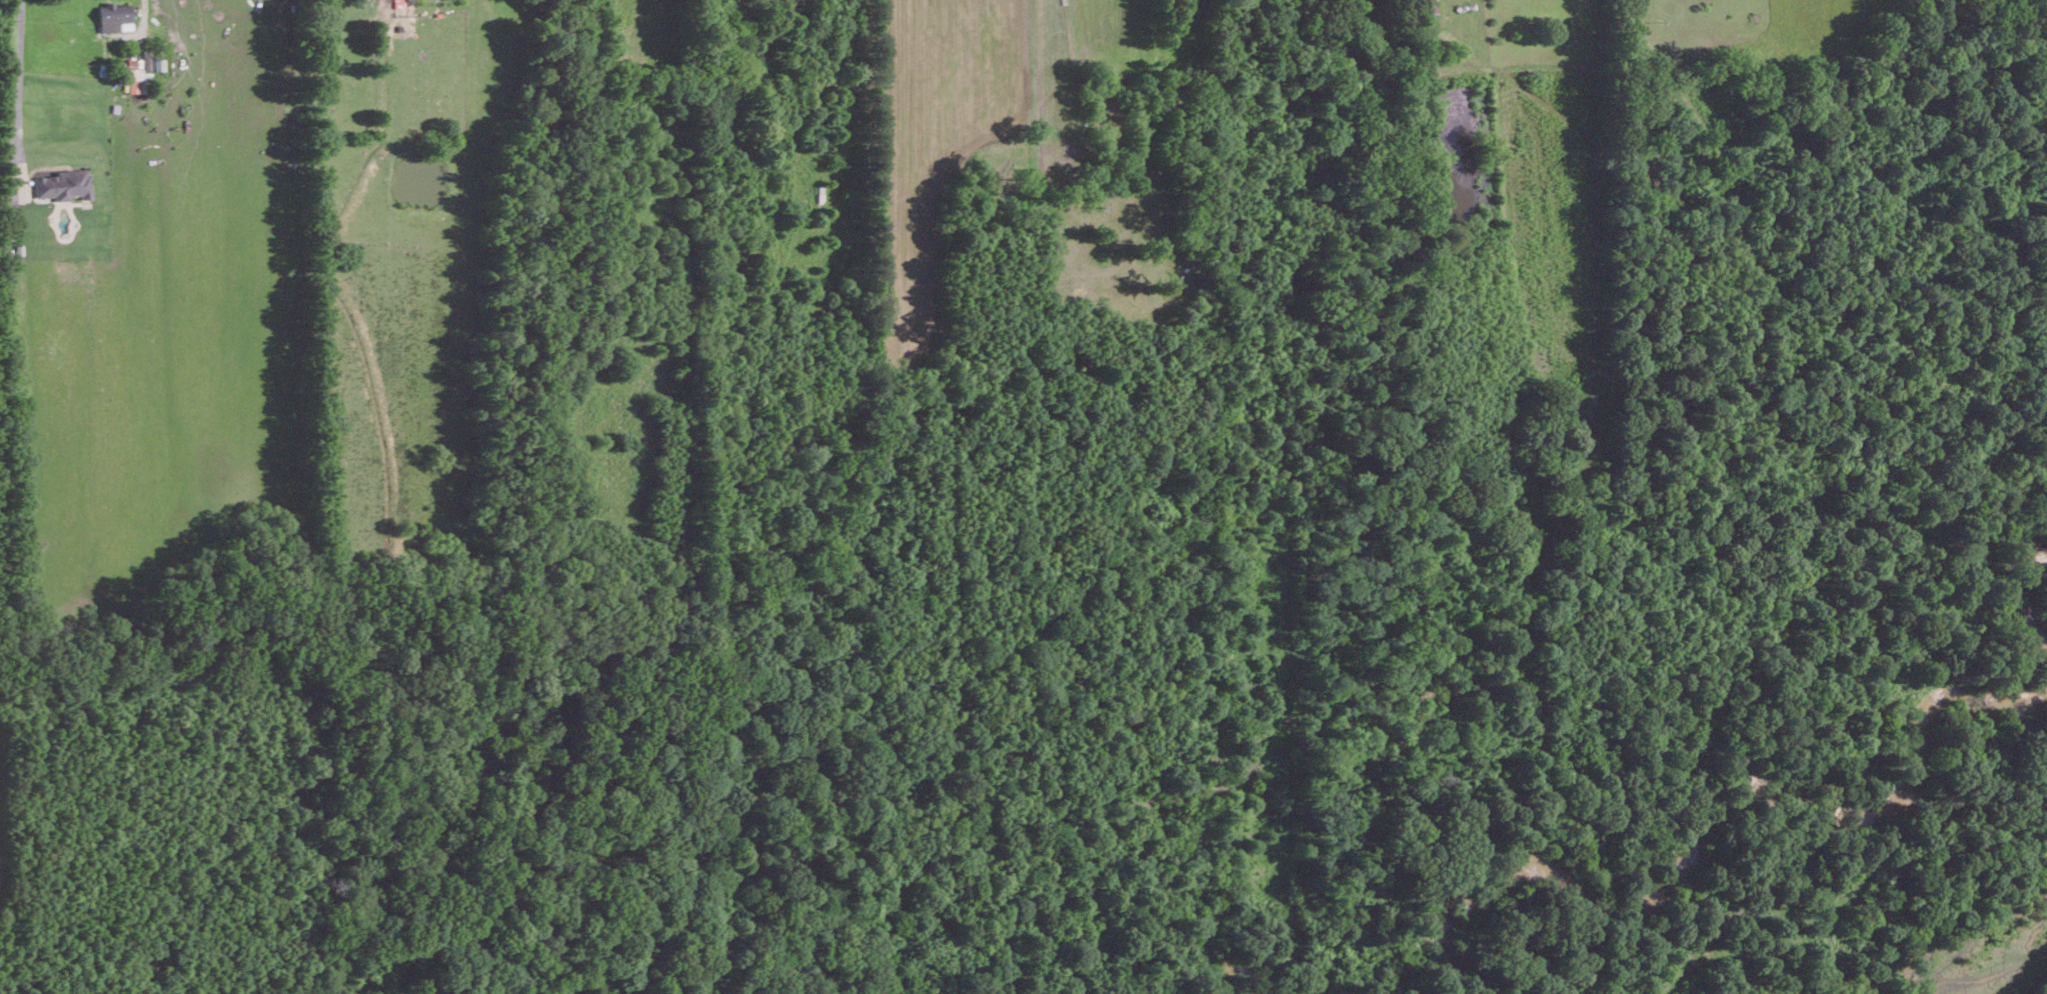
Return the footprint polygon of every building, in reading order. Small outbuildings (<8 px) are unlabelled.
[(131,29),(129,0),(98,2),(100,30),(131,29)] [(90,196),(89,168),(35,171),(37,199),(70,197),(90,196)]
